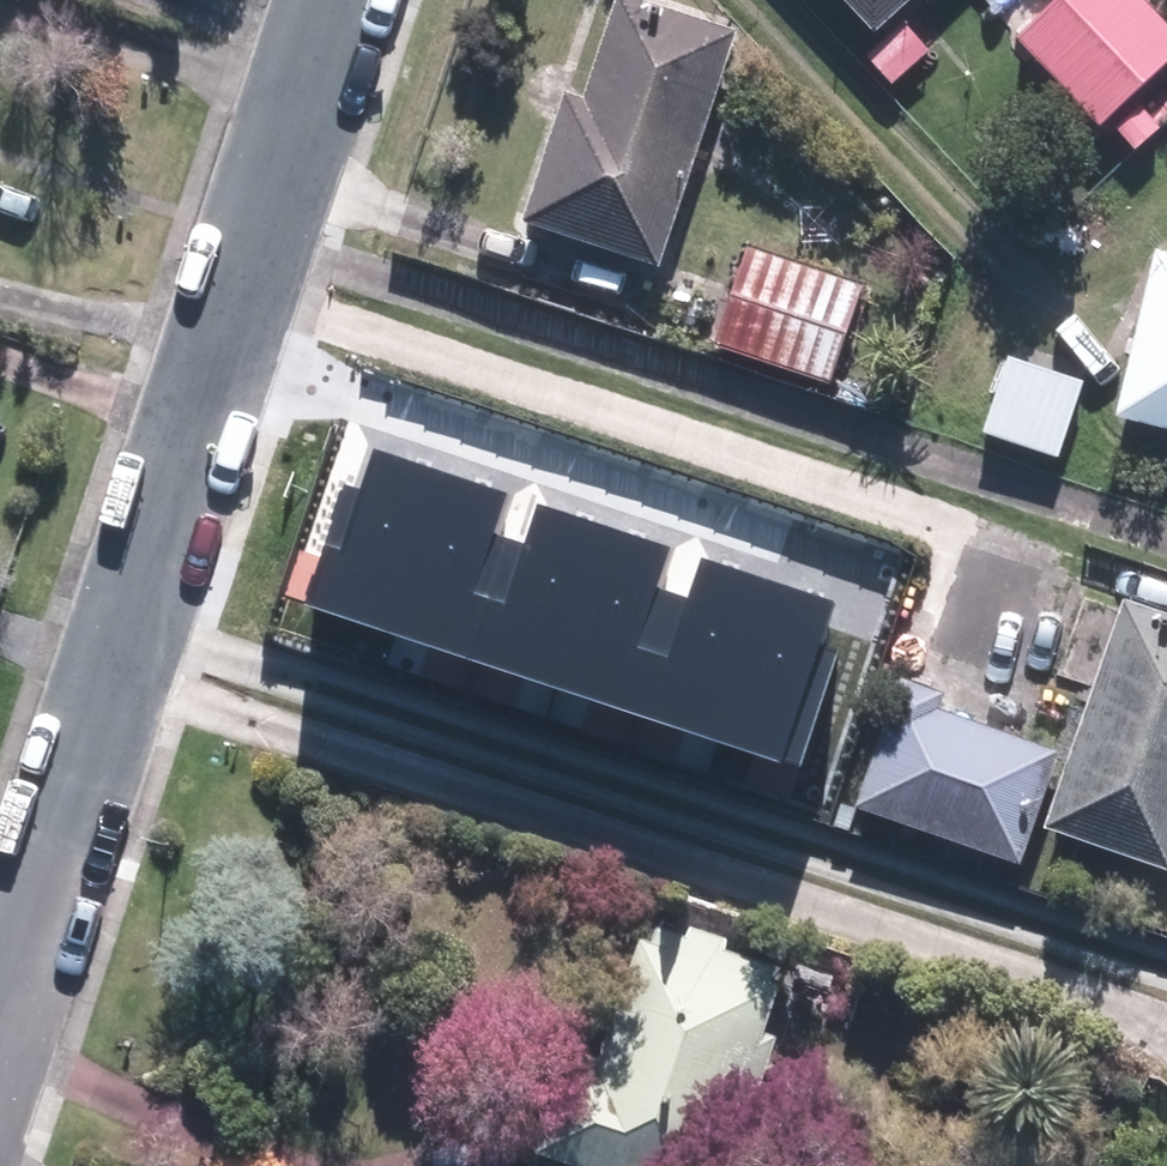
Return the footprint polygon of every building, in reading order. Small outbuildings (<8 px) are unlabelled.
[(592,98),(569,90),(528,218),(665,262),(741,28),(653,0),(623,0),(592,98)] [(878,29),(910,0),(852,0),(878,29)] [(1146,0),(1063,0),(1020,40),(1098,124),(1166,60),(1166,22),(1146,0)] [(864,285),(753,248),(722,343),(833,379),(864,285)] [(1161,249),(1127,398),(1123,412),(1166,422),(1166,251),(1161,249)] [(1087,379),(1011,354),(985,431),(1061,456),(1087,379)] [(302,605),(394,634),(446,473),(374,450),(361,488),(341,486),(302,605)] [(506,492),(446,473),(394,634),(474,660),(512,540),(493,534),(506,492)] [(557,687),(611,527),(539,503),(525,544),(512,540),(474,660),(557,687)] [(669,547),(611,527),(557,687),(636,713),(674,594),(656,589),(669,547)] [(688,598),(674,594),(636,713),(713,738),(766,579),(701,558),(688,598)] [(835,600),(766,579),(713,738),(780,762),(782,758),(799,763),(834,651),(820,646),(835,600)] [(1128,598),(1051,828),(1166,867),(1166,611),(1128,598)] [(861,803),(1026,861),(1066,749),(900,691),(861,803)] [(782,980),(628,930),(585,1060),(577,1058),(545,1155),(577,1165),(721,1165),(782,980)]
